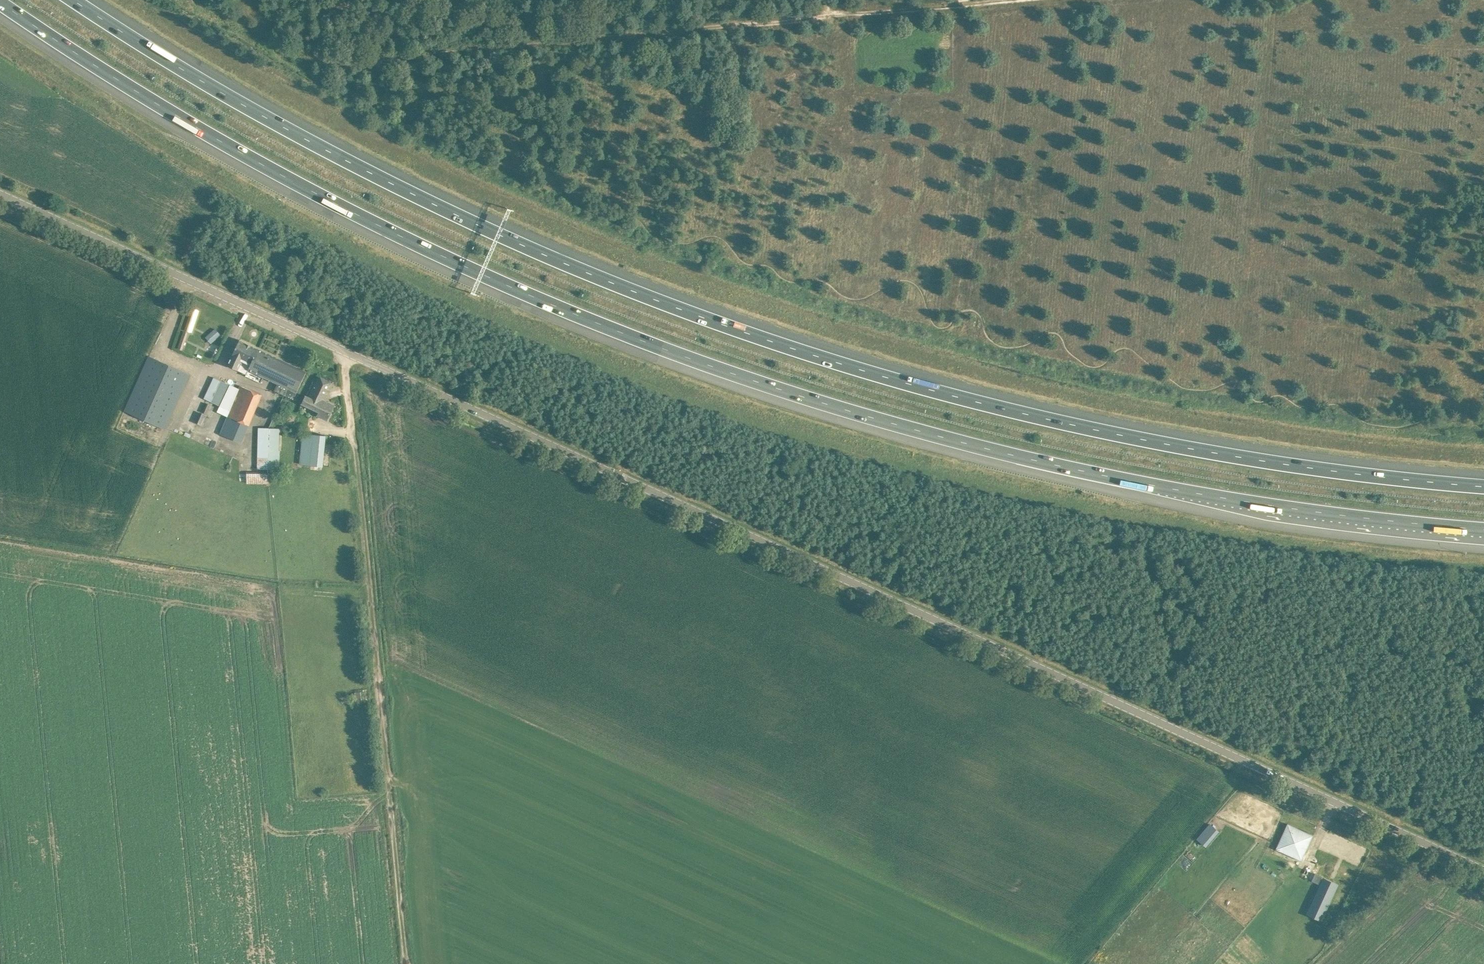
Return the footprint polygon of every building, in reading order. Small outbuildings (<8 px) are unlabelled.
[(193,307),(188,321),(196,324),(201,310),(193,307)] [(207,336),(213,343),(222,335),(216,328),(207,336)] [(188,333),(184,331),(178,349),(182,350),(188,333)] [(232,356),(228,364),(238,369),(247,373),(249,370),(278,384),(274,391),(293,400),(307,371),(240,340),(232,356)] [(190,373),(151,355),(126,411),(165,428),(190,373)] [(328,421),(335,406),(325,401),(333,384),(318,376),(309,397),(306,396),(302,404),(319,412),(317,416),(328,421)] [(214,377),(204,398),(221,405),(230,384),(214,377)] [(220,434),(241,443),(261,395),(241,386),(220,434)] [(203,412),(210,415),(214,406),(207,403),(203,412)] [(196,423),(203,426),(207,415),(201,413),(196,423)] [(269,428),(259,428),(258,469),(278,469),(278,429),(269,428)] [(303,433),(300,464),(323,466),(326,435),(303,433)] [(247,471),(247,483),(268,483),(268,472),(247,471)] [(356,702),(362,702),(360,692),(354,692),(354,693),(352,693),(353,702),(356,702)] [(1313,835),(1287,824),(1276,849),(1301,861),(1313,835)] [(1210,826),(1197,841),(1204,847),(1217,831),(1210,826)] [(1296,884),(1298,884),(1304,887),(1308,879),(1300,876),(1299,875),(1296,884)] [(1320,885),(1310,907),(1324,914),(1334,892),(1320,885)]
